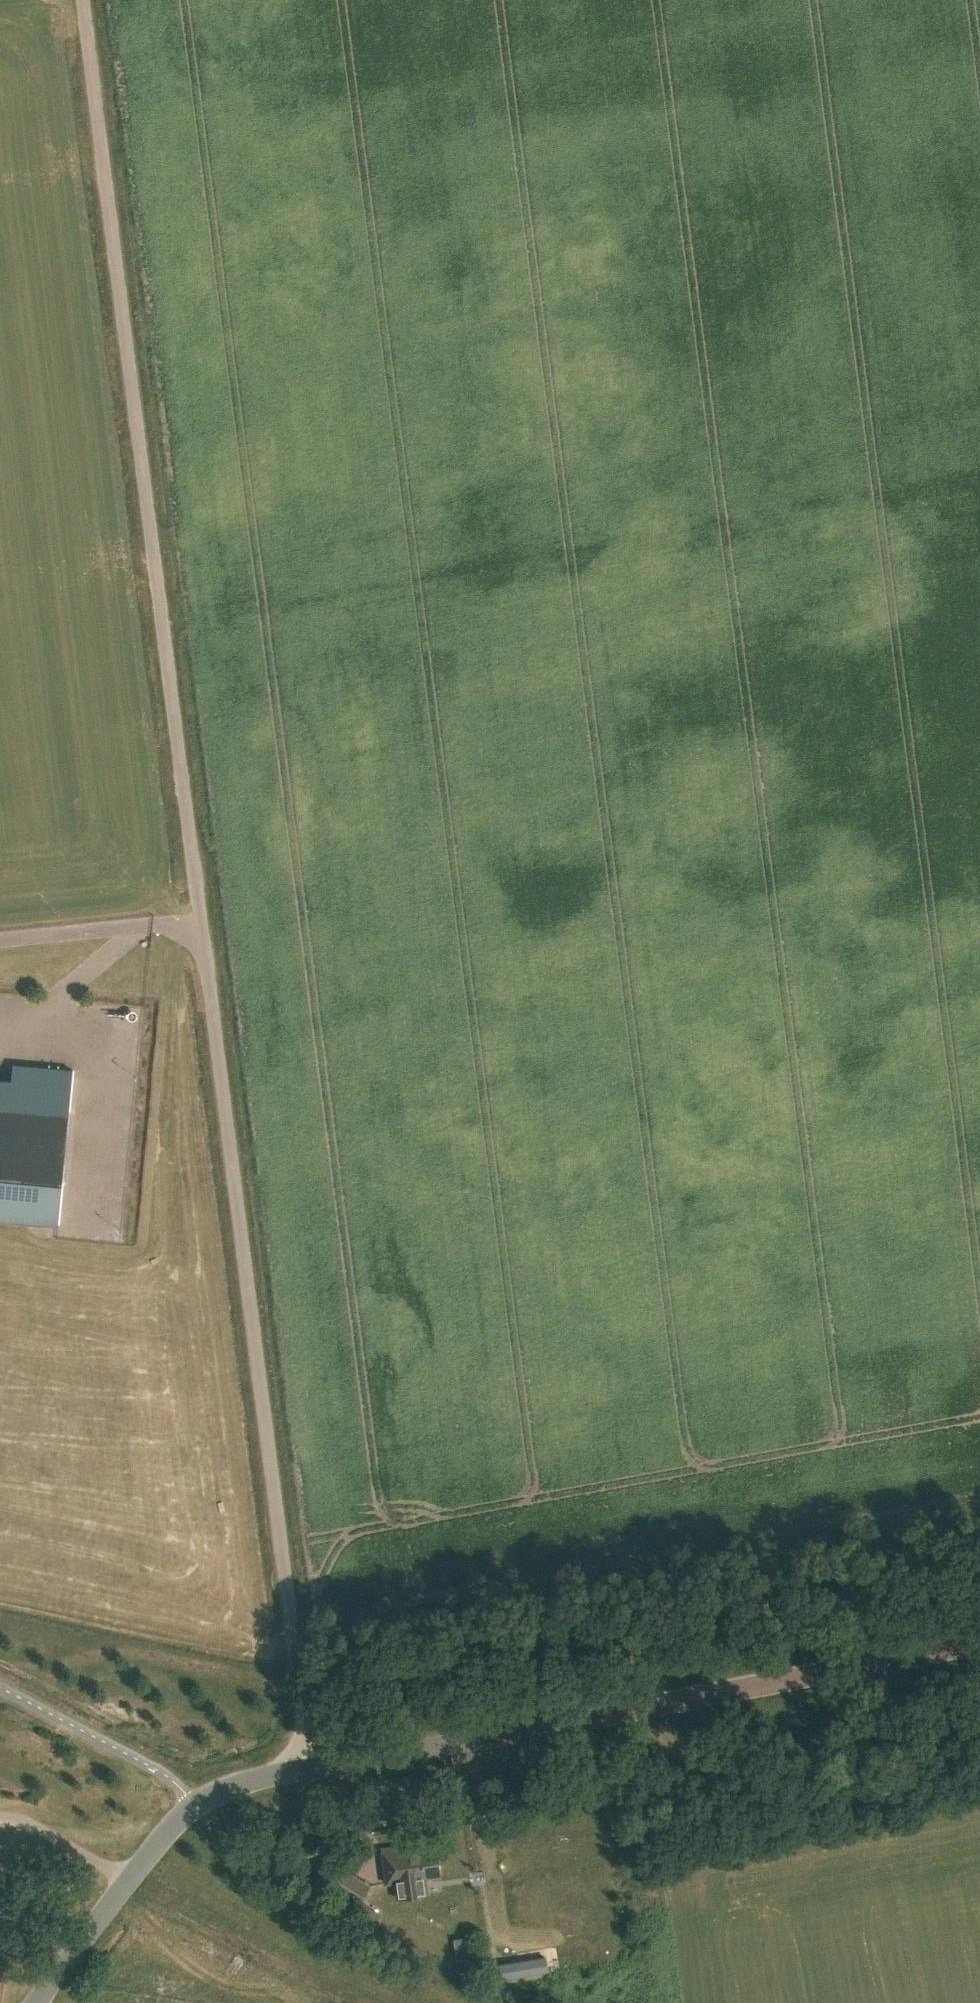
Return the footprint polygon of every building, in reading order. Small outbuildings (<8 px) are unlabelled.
[(60,1210),(72,1087),(0,1080),(0,1204),(60,1210)] [(381,1848),(386,1883),(397,1882),(399,1898),(430,1894),(427,1878),(440,1876),(436,1844),(401,1849),(401,1845),(381,1848)] [(315,1883),(357,1908),(370,1885),(328,1860),(315,1883)] [(546,1957),(499,1964),(501,1979),(549,1971),(546,1957)]
